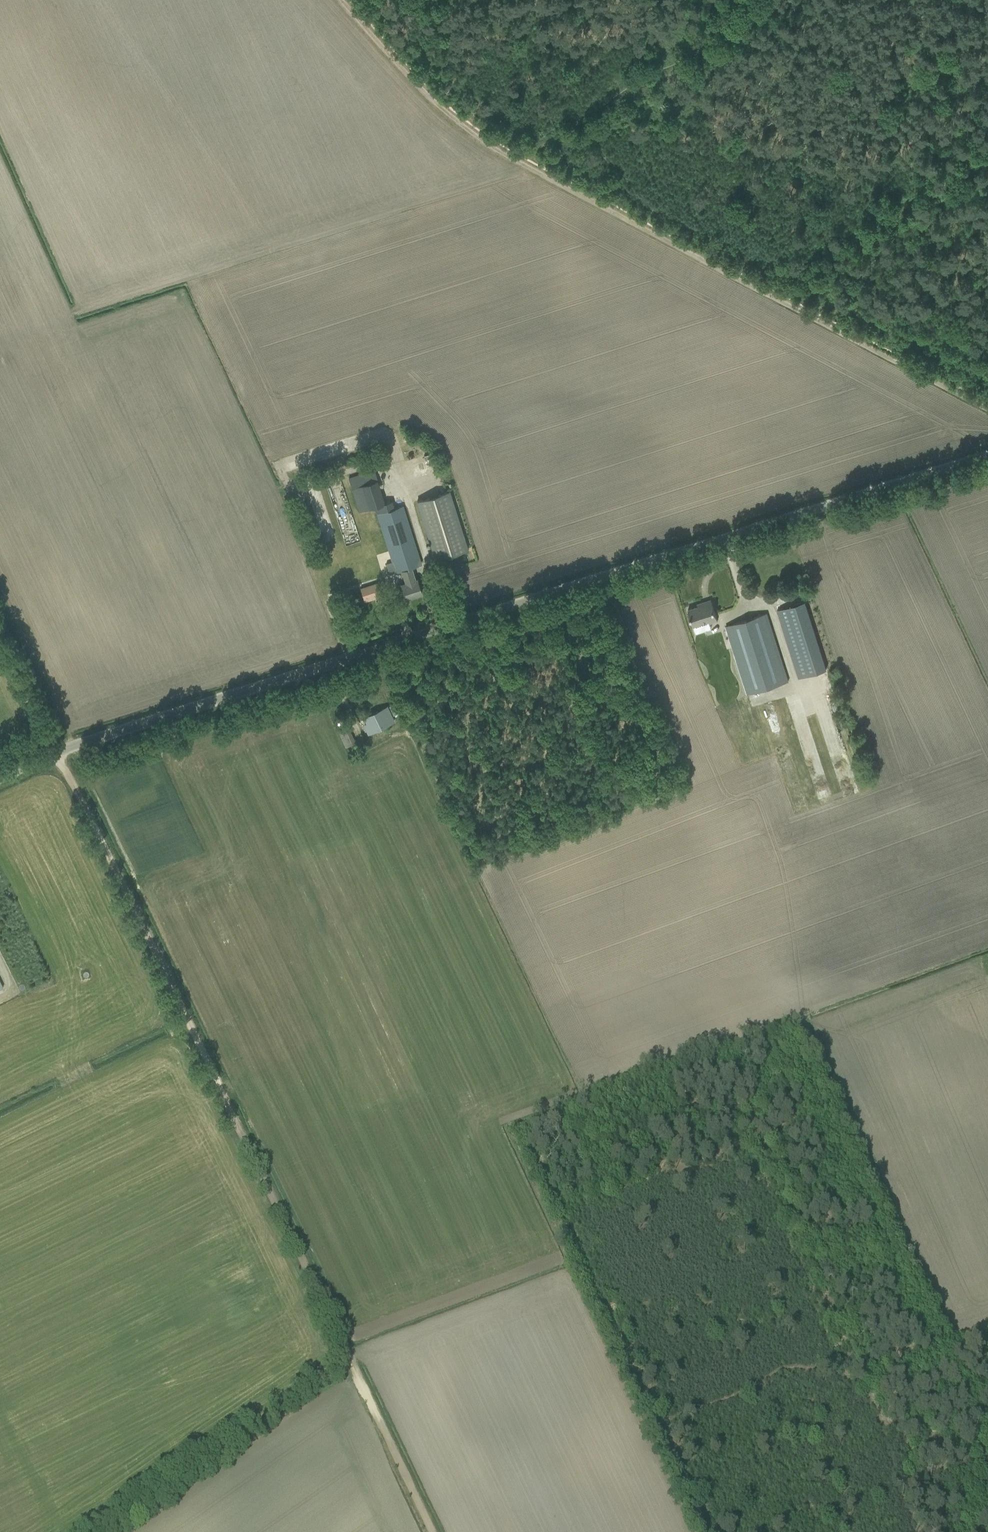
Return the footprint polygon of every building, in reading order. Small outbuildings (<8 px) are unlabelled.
[(417,501),(435,559),(468,549),(449,491),(417,501)] [(385,512),(377,514),(386,543),(393,562),(387,564),(390,574),(396,572),(402,570),(406,583),(401,584),(405,598),(422,593),(417,578),(415,579),(411,567),(413,566),(421,564),(418,554),(402,506),(385,512)] [(370,585),(374,597),(383,594),(380,582),(370,585)] [(702,605),(688,609),(693,626),(709,621),(710,623),(718,621),(711,600),(701,603),(702,605)] [(777,610),(780,620),(798,677),(826,668),(805,601),(777,610)] [(726,626),(729,636),(747,693),(788,680),(767,613),(726,626)] [(387,706),(363,717),(366,723),(363,725),(368,735),(368,734),(394,722),(390,714),(387,706)] [(355,742),(347,726),(338,730),(346,747),(355,742)]
